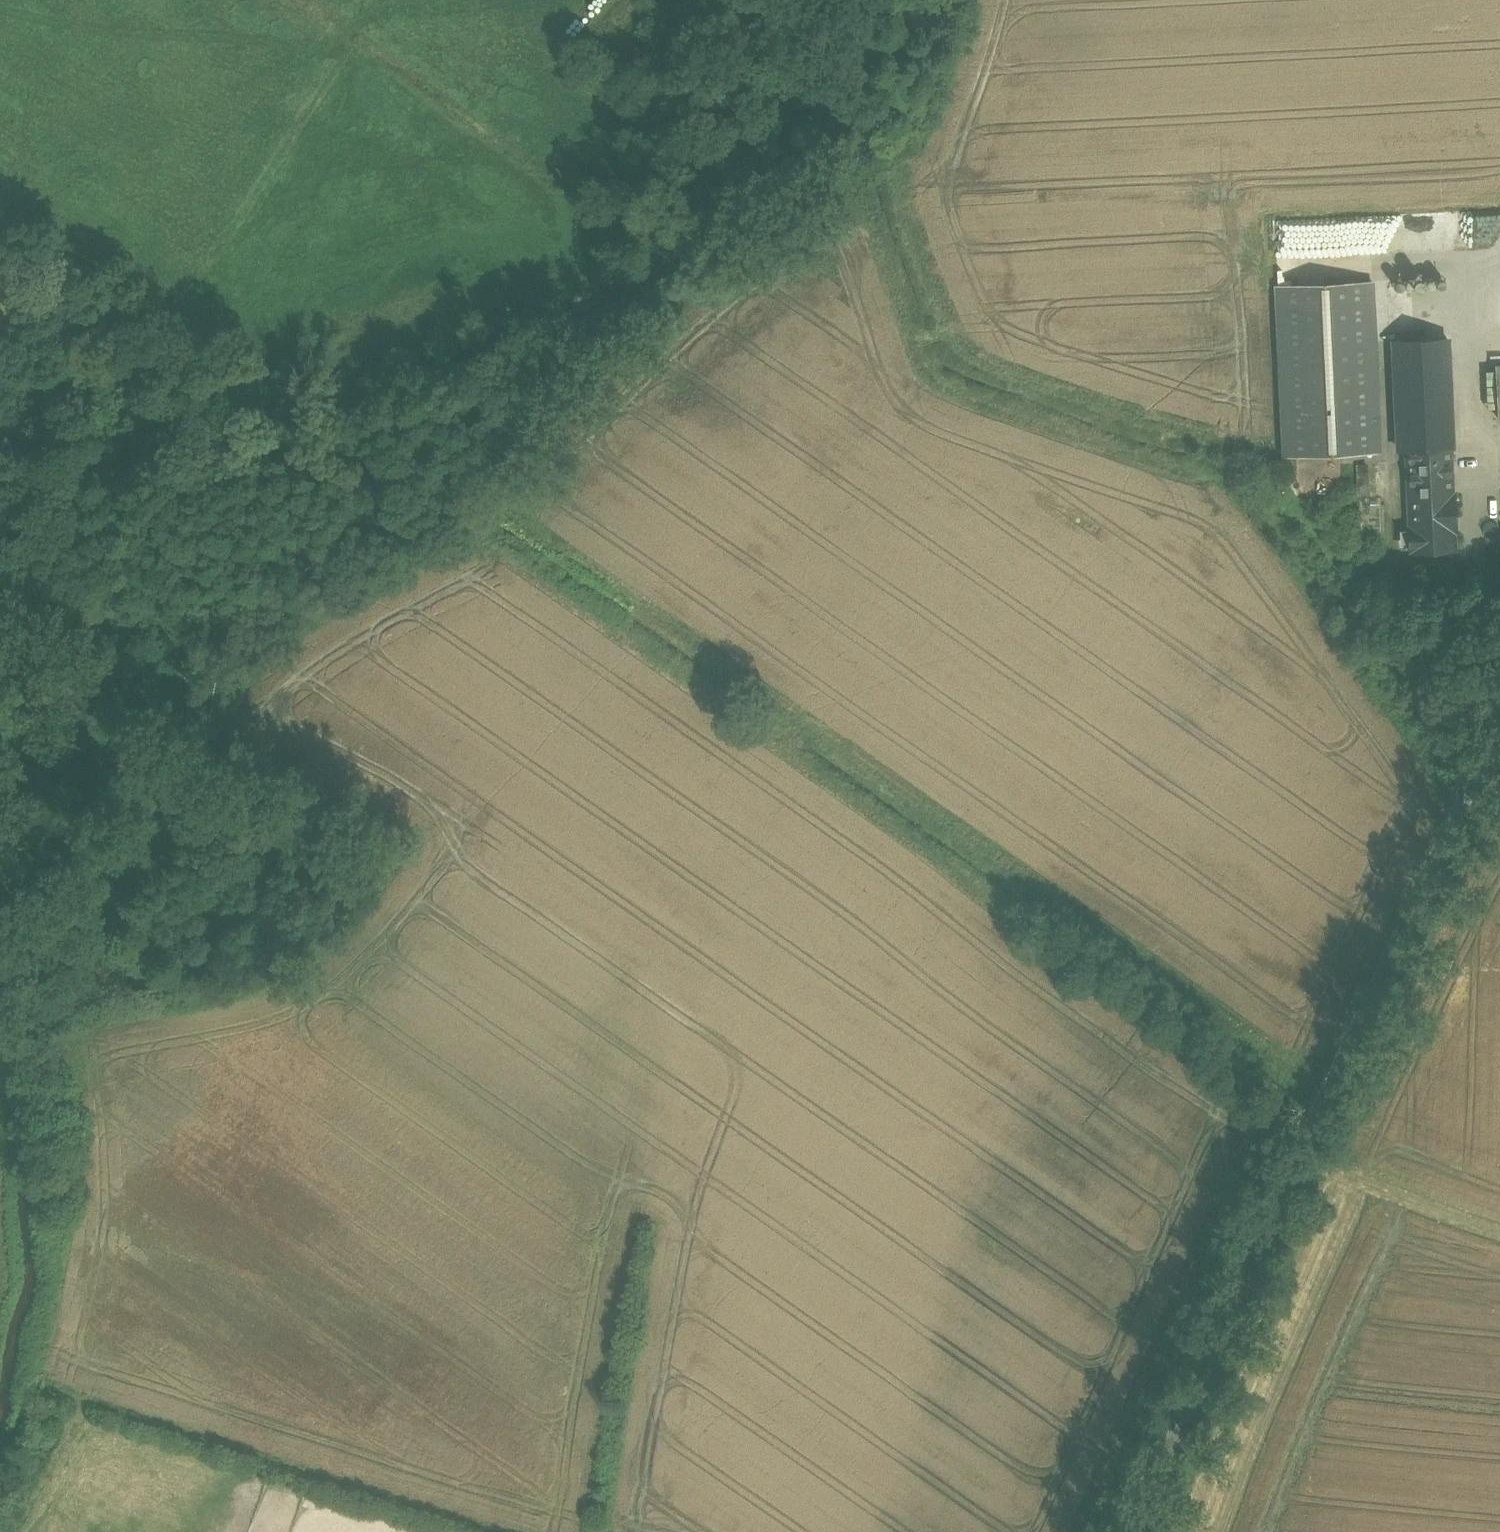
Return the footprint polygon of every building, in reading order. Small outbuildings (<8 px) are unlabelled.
[(1374,280),(1279,285),(1286,454),(1381,449),(1374,280)] [(1448,336),(1396,339),(1401,449),(1410,448),(1452,446),(1453,446),(1448,336)] [(1452,446),(1410,448),(1412,494),(1454,492),(1452,446)] [(1354,461),(1356,492),(1368,492),(1367,461),(1354,461)] [(1412,494),(1410,494),(1413,549),(1456,547),(1455,532),(1456,532),(1457,531),(1457,530),(1455,529),(1448,529),(1448,515),(1455,515),(1455,517),(1456,517),(1456,516),(1455,492),(1412,494)] [(1459,756),(1453,753),(1449,760),(1455,763),(1459,756)]
